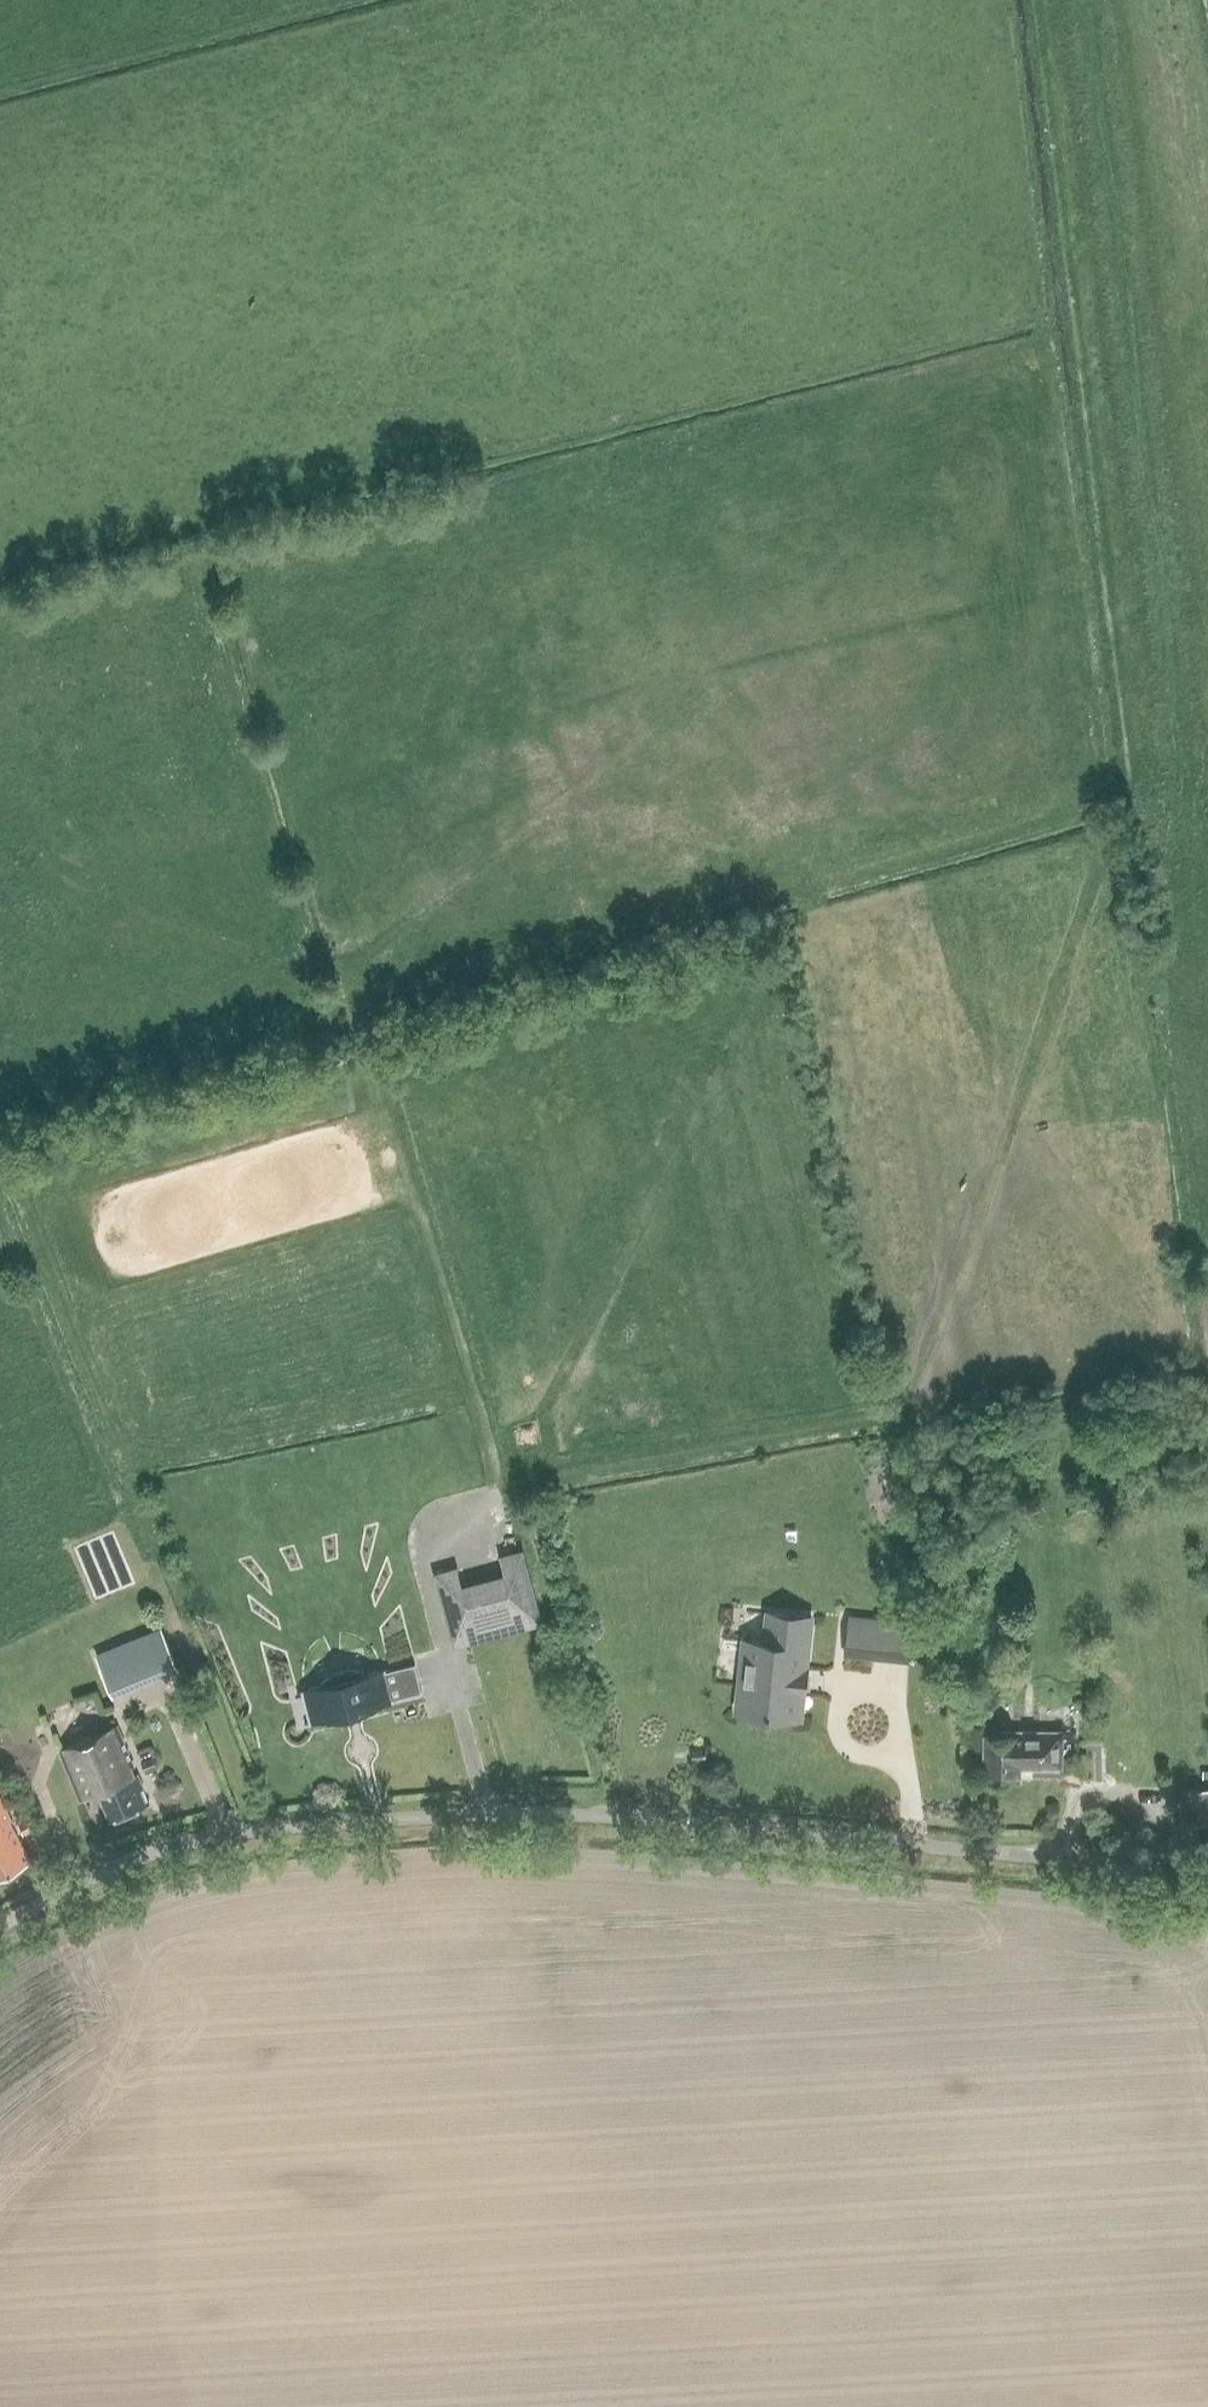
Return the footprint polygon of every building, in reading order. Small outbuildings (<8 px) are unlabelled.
[(455,1647),(544,1625),(522,1549),(499,1555),(504,1572),(464,1584),(459,1567),(434,1574),(455,1647)] [(744,1640),(737,1712),(795,1718),(798,1692),(802,1693),(805,1694),(807,1667),(806,1667),(811,1616),(767,1612),(764,1642),(744,1640)] [(848,1621),(845,1655),(908,1662),(912,1627),(848,1621)] [(175,1669),(158,1628),(93,1655),(110,1696),(175,1669)] [(422,1692),(415,1664),(391,1670),(390,1669),(365,1675),(365,1672),(354,1670),(345,1671),(337,1673),(329,1677),(321,1684),(322,1686),(297,1693),(298,1694),(307,1692),(314,1720),(305,1722),(305,1724),(345,1714),(344,1710),(358,1707),(359,1710),(398,1700),(398,1698),(422,1692)] [(149,1805),(117,1726),(59,1749),(80,1800),(99,1792),(111,1821),(149,1805)] [(1061,1769),(1061,1734),(1061,1730),(1002,1730),(1002,1737),(984,1736),(984,1781),(990,1781),(992,1785),(1001,1785),(1003,1781),(1019,1781),(1019,1768),(1061,1769)] [(707,1749),(695,1749),(695,1763),(707,1763),(707,1749)] [(139,1762),(143,1773),(155,1768),(150,1758),(139,1762)] [(1181,1789),(1181,1822),(1207,1823),(1207,1790),(1181,1789)] [(29,1862),(9,1822),(11,1820),(0,1798),(0,1877),(29,1862)] [(17,1824),(22,1835),(33,1830),(27,1818),(17,1824)]
